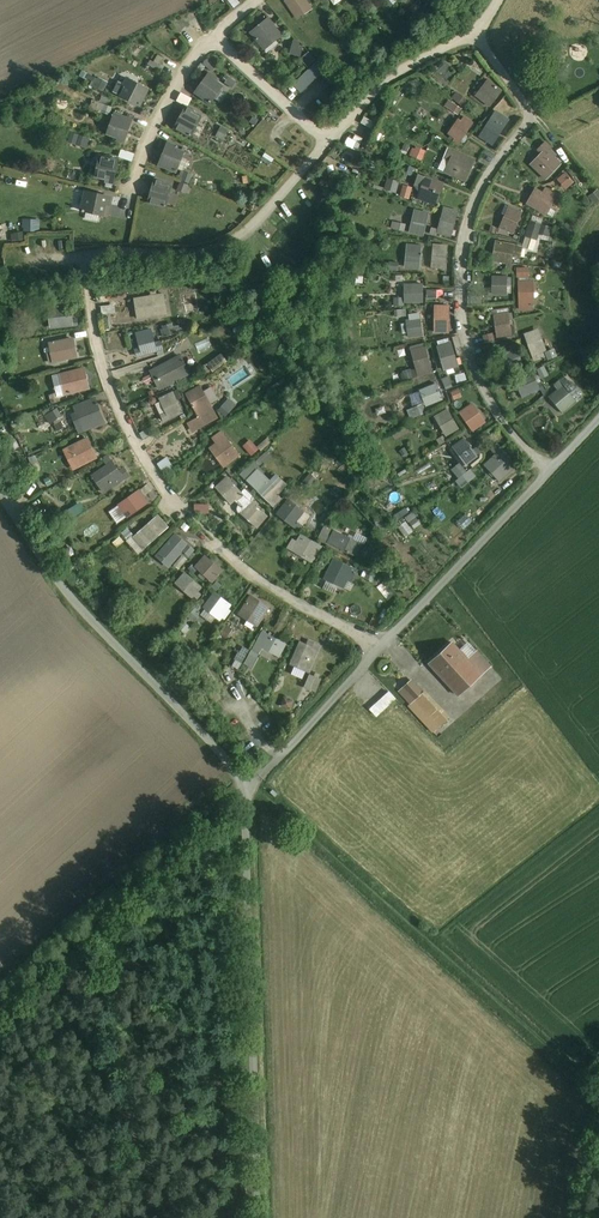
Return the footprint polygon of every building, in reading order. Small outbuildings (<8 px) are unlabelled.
[(292,2),(290,0),(288,0),(286,1),(297,18),(310,9),(305,0),(296,0),(292,2)] [(268,18),(251,33),(263,48),(279,35),(271,26),(273,24),(268,18)] [(297,56),(305,47),(296,39),(288,49),(297,56)] [(306,66),(316,60),(309,50),(300,56),(306,66)] [(203,63),(212,69),(216,64),(206,58),(203,63)] [(326,68),(318,60),(294,83),(301,91),(326,68)] [(447,83),(458,72),(446,60),(436,71),(447,83)] [(209,73),(195,92),(210,103),(223,86),(214,80),(216,78),(209,73)] [(102,90),(107,83),(101,78),(95,85),(102,90)] [(149,89),(127,78),(124,85),(127,86),(122,96),(140,106),(149,89)] [(490,82),(479,97),(490,106),(502,91),(490,82)] [(455,90),(445,104),(458,114),(469,100),(455,90)] [(181,91),(176,99),(187,105),(191,97),(181,91)] [(187,107),(175,128),(191,136),(201,118),(191,113),(193,110),(187,107)] [(132,120),(114,114),(107,134),(118,138),(117,140),(124,143),(132,120)] [(372,126),(374,121),(363,116),(361,122),(372,126)] [(459,144),(474,123),(464,117),(461,122),(458,120),(453,126),(456,128),(452,135),(456,138),(454,140),(459,144)] [(504,126),(492,118),(480,136),(492,144),(504,126)] [(348,136),(344,144),(356,149),(360,141),(348,136)] [(168,143),(159,165),(177,172),(184,152),(174,148),(175,146),(168,143)] [(546,178),(560,164),(548,152),(551,149),(546,143),(539,150),(544,156),(534,166),(546,178)] [(413,144),(409,154),(421,160),(426,150),(413,144)] [(453,159),(456,153),(449,149),(446,156),(453,159)] [(475,161),(456,153),(453,159),(447,172),(466,181),(475,161)] [(113,183),(118,160),(100,156),(96,177),(106,179),(106,182),(113,183)] [(384,189),(397,192),(399,180),(386,177),(384,189)] [(443,183),(429,179),(423,197),(437,202),(443,183)] [(155,180),(148,202),(166,207),(172,187),(162,184),(163,182),(155,180)] [(403,183),(399,196),(408,198),(412,186),(403,183)] [(546,214),(557,196),(546,190),(543,194),(542,193),(534,207),(546,214)] [(110,197),(86,192),(82,210),(83,211),(83,212),(84,212),(85,211),(103,215),(106,204),(108,205),(110,197)] [(444,208),(437,232),(447,235),(454,211),(444,208)] [(522,213),(512,209),(503,229),(513,233),(522,213)] [(428,214),(418,211),(413,232),(424,235),(428,214)] [(39,228),(38,218),(22,218),(23,229),(39,228)] [(404,231),(406,223),(392,219),(389,227),(404,231)] [(551,228),(531,221),(527,234),(537,237),(539,231),(549,234),(551,228)] [(11,232),(11,239),(22,239),(21,231),(11,232)] [(537,237),(527,234),(523,245),(533,248),(537,237)] [(515,245),(500,242),(497,261),(507,263),(511,264),(515,245)] [(422,247),(411,245),(408,267),(419,268),(422,247)] [(444,246),(433,245),(431,267),(442,268),(444,246)] [(507,277),(496,277),(496,293),(507,293),(507,277)] [(529,281),(519,282),(519,304),(530,303),(529,281)] [(423,285),(408,285),(408,302),(423,302),(423,285)] [(164,294),(135,299),(138,318),(159,315),(157,301),(164,300),(164,294)] [(113,304),(101,305),(102,313),(114,312),(113,304)] [(71,305),(52,307),(55,328),(78,325),(77,320),(73,320),(71,305)] [(445,307),(435,307),(434,332),(445,332),(445,307)] [(509,313),(498,315),(501,336),(511,335),(509,313)] [(421,319),(410,320),(412,336),(423,335),(421,319)] [(164,336),(175,332),(171,322),(161,325),(164,336)] [(137,356),(157,351),(152,330),(137,333),(141,349),(136,350),(137,356)] [(535,331),(525,335),(532,355),(542,351),(535,331)] [(76,337),(57,340),(61,361),(80,358),(76,337)] [(448,344),(437,347),(444,370),(454,367),(448,344)] [(426,347),(415,350),(422,375),(427,374),(425,369),(431,368),(426,347)] [(517,349),(506,354),(513,369),(523,364),(517,349)] [(171,360),(155,369),(165,387),(189,374),(186,368),(178,373),(171,360)] [(83,390),(78,370),(66,373),(67,377),(61,379),(65,395),(83,390)] [(531,374),(518,380),(525,394),(538,388),(531,374)] [(567,375),(560,381),(576,401),(584,395),(567,375)] [(576,401),(560,381),(554,385),(558,390),(552,395),(565,411),(576,401)] [(437,384),(423,390),(429,404),(443,399),(437,384)] [(196,430),(214,420),(196,388),(186,394),(199,417),(191,421),(196,430)] [(183,412),(173,393),(163,398),(170,411),(161,416),(164,421),(183,412)] [(229,397),(217,408),(224,415),(236,404),(229,397)] [(88,401),(77,406),(85,425),(91,422),(93,427),(104,422),(97,403),(90,406),(88,401)] [(408,408),(411,417),(424,413),(421,403),(408,408)] [(57,407),(44,415),(48,422),(61,414),(57,407)] [(470,407),(461,413),(473,430),(482,424),(470,407)] [(447,410),(438,415),(449,434),(458,428),(447,410)] [(217,444),(226,437),(221,432),(213,438),(217,444)] [(239,455),(226,437),(217,444),(213,447),(227,464),(239,455)] [(97,458),(87,438),(68,448),(78,467),(97,458)] [(249,438),(242,445),(249,452),(256,445),(249,438)] [(464,438),(456,445),(468,462),(477,456),(464,438)] [(502,477),(517,464),(498,444),(492,449),(497,454),(488,462),(502,477)] [(161,471),(171,466),(167,457),(157,461),(161,471)] [(112,462),(96,472),(108,490),(129,475),(124,468),(119,471),(112,462)] [(471,468),(466,471),(459,462),(449,469),(461,486),(476,475),(471,468)] [(274,507),(282,499),(255,473),(247,481),(274,507)] [(235,500),(242,493),(228,477),(220,484),(234,501),(235,500)] [(139,491),(119,505),(127,517),(148,503),(139,491)] [(246,498),(242,493),(235,500),(240,504),(246,498)] [(251,502),(246,498),(240,504),(244,509),(251,502)] [(267,516),(251,502),(244,509),(243,510),(260,524),(267,516)] [(277,514),(297,530),(301,525),(297,521),(302,514),(286,502),(277,514)] [(397,519),(408,512),(405,507),(394,514),(397,519)] [(406,514),(411,528),(420,525),(415,511),(406,514)] [(158,516),(134,537),(138,542),(142,538),(145,542),(166,524),(158,516)] [(399,521),(404,535),(411,532),(406,519),(399,521)] [(361,544),(334,530),(328,543),(355,556),(361,544)] [(176,534),(159,553),(172,563),(183,551),(188,556),(194,550),(176,534)] [(289,546),(297,550),(304,540),(300,537),(297,542),(293,539),(289,546)] [(322,546),(305,537),(304,540),(297,550),(314,560),(322,546)] [(219,573),(203,560),(195,568),(212,582),(219,573)] [(357,571),(333,560),(329,569),(348,578),(347,579),(352,582),(357,571)] [(201,587),(185,573),(178,582),(197,599),(201,595),(197,592),(201,587)] [(231,605),(215,593),(203,608),(216,617),(218,615),(225,620),(229,614),(226,612),(231,605)] [(269,607),(251,595),(240,612),(259,623),(269,607)] [(286,644),(262,632),(257,641),(281,654),(286,644)] [(311,670),(322,646),(309,640),(306,645),(300,642),(291,661),(311,670)] [(452,643),(429,663),(459,696),(482,675),(468,659),(452,643)] [(477,651),(468,659),(482,675),(491,666),(477,651)] [(315,677),(310,675),(305,687),(310,689),(315,677)] [(403,687),(415,700),(422,693),(411,680),(403,687)] [(410,704),(415,700),(403,687),(399,691),(410,704)] [(370,709),(376,716),(395,699),(389,692),(370,709)] [(447,719),(422,693),(415,700),(410,704),(408,705),(433,732),(447,719)]
